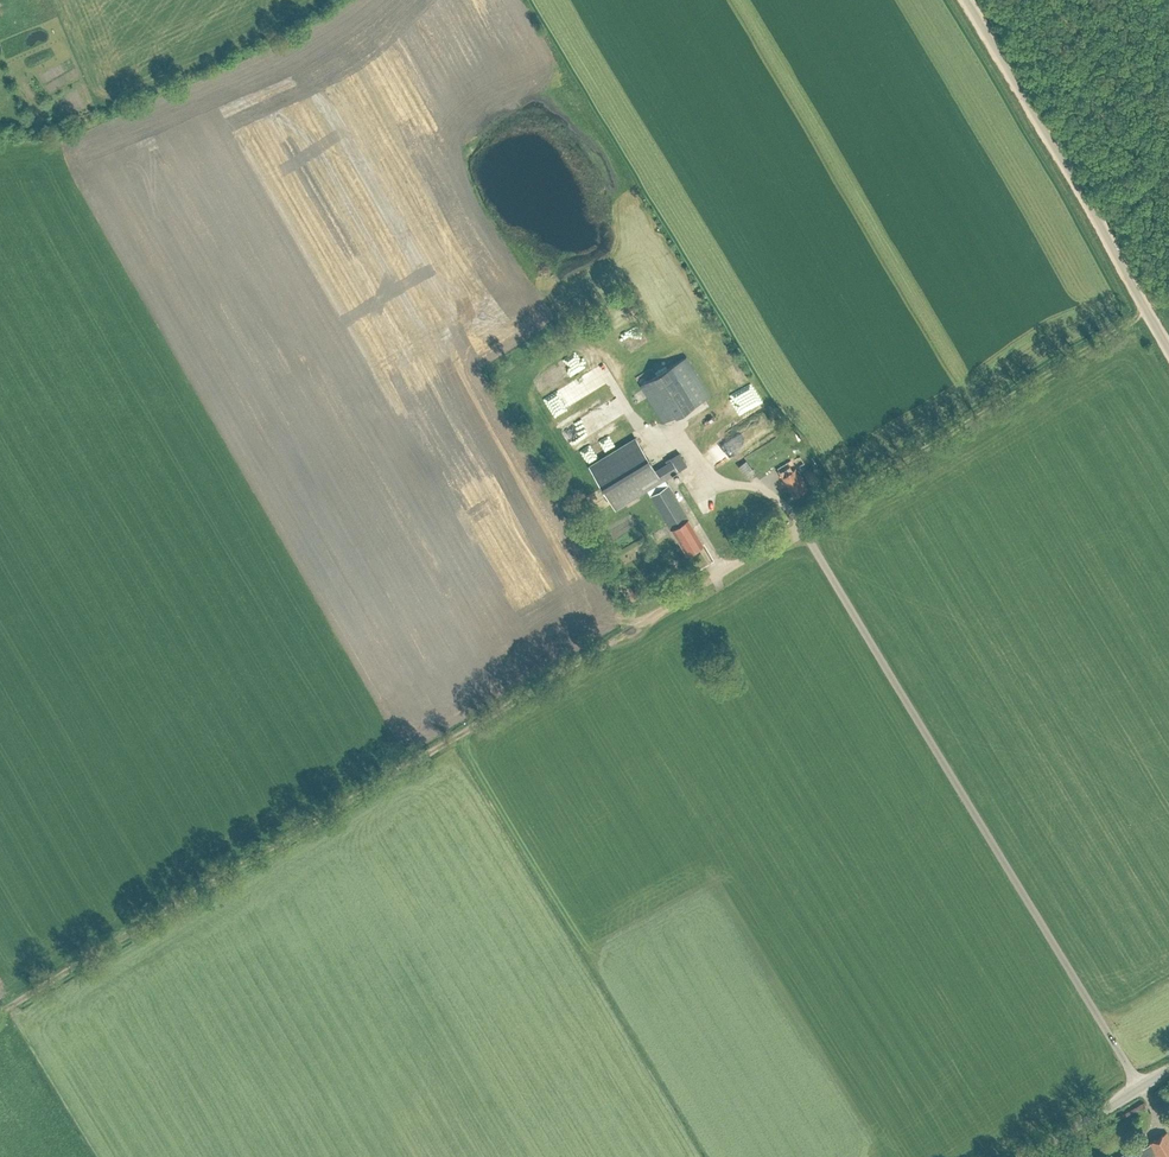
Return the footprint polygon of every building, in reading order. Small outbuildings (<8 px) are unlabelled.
[(686,356),(640,385),(662,421),(674,414),(675,415),(709,395),(686,356)] [(550,393),(557,411),(610,388),(602,370),(550,393)] [(733,420),(755,408),(747,393),(762,385),(755,372),(739,381),(746,393),(733,400),(736,405),(728,410),(733,420)] [(748,394),(756,407),(771,399),(763,386),(748,394)] [(759,437),(777,428),(771,417),(754,426),(759,437)] [(615,509),(646,489),(671,529),(686,553),(703,544),(688,519),(688,518),(664,479),(686,464),(678,451),(669,457),(671,460),(654,469),(634,436),(588,465),(615,509)] [(588,448),(593,459),(616,447),(611,437),(588,448)] [(790,459),(776,467),(792,495),(806,487),(794,467),(803,462),(798,455),(790,460),(790,459)] [(754,471),(746,460),(737,466),(746,478),(754,471)] [(1155,1153),(1158,1156),(1168,1156),(1168,1136),(1166,1131),(1148,1142),(1149,1143),(1137,1150),(1134,1147),(1118,1156),(1148,1156),(1155,1153)]
